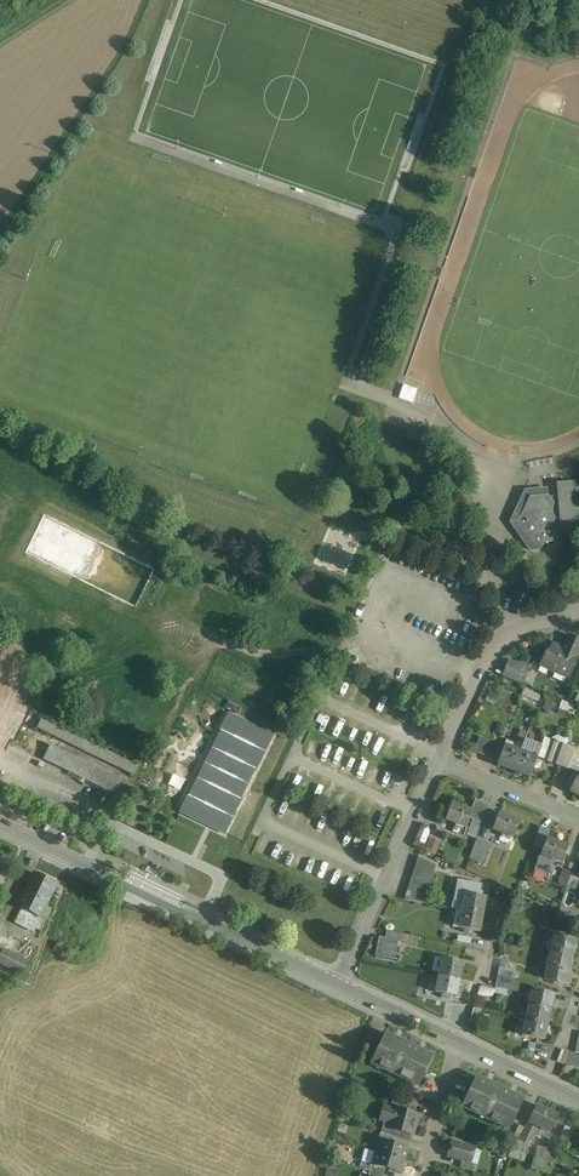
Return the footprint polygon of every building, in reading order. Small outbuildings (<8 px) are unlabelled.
[(420,443),(423,433),(411,428),(407,438),(420,443)] [(557,485),(558,493),(549,499),(553,504),(549,512),(554,519),(552,524),(561,528),(562,536),(563,536),(564,541),(578,540),(578,535),(578,532),(575,483),(557,485)] [(548,497),(530,498),(523,513),(515,514),(510,523),(530,551),(539,550),(543,542),(551,542),(555,533),(551,527),(552,524),(554,519),(549,512),(553,504),(549,499),(548,497)] [(562,541),(563,549),(578,548),(578,540),(564,541),(562,541)] [(563,549),(563,556),(578,555),(578,548),(563,549)] [(559,557),(560,565),(578,563),(578,555),(563,556),(559,557)] [(560,649),(552,645),(548,654),(546,653),(541,665),(549,668),(549,671),(553,673),(555,671),(567,677),(578,651),(578,641),(569,637),(564,646),(560,649)] [(530,668),(509,660),(506,670),(519,675),(516,682),(523,684),(530,668)] [(519,675),(506,670),(503,677),(516,682),(519,675)] [(526,690),(525,695),(537,699),(539,693),(526,690)] [(0,691),(0,731),(16,738),(31,705),(0,691)] [(496,699),(487,696),(485,701),(493,704),(496,699)] [(556,705),(545,701),(542,708),(546,710),(545,713),(552,716),(556,705)] [(570,706),(562,702),(559,709),(574,715),(576,708),(570,706)] [(188,796),(180,813),(209,827),(224,835),(232,818),(241,801),(248,785),(255,770),(264,752),(272,735),(228,714),(220,730),(211,749),(204,763),(196,779),(188,796)] [(59,728),(41,719),(36,729),(55,738),(59,728)] [(138,767),(59,728),(55,738),(69,745),(133,776),(138,767)] [(547,746),(564,752),(565,750),(569,738),(557,734),(554,741),(550,740),(547,746)] [(575,737),(571,744),(578,748),(578,745),(578,739),(575,737)] [(495,744),(480,738),(475,752),(490,758),(495,744)] [(541,748),(524,742),(520,752),(521,752),(513,772),(530,778),(532,772),(536,774),(540,763),(536,761),(537,758),(541,748)] [(520,752),(499,744),(495,755),(500,757),(497,766),(513,772),(521,752),(520,752)] [(138,789),(70,755),(50,746),(43,760),(131,803),(138,789)] [(559,766),(564,752),(547,746),(543,760),(559,766)] [(574,753),(565,750),(564,752),(559,766),(568,769),(574,753)] [(574,774),(568,785),(574,788),(572,792),(578,797),(578,777),(574,774)] [(391,783),(399,786),(402,778),(394,775),(391,783)] [(489,804),(475,799),(471,811),(472,811),(470,819),(473,820),(472,822),(481,825),(489,804)] [(471,811),(451,804),(446,821),(455,824),(466,828),(470,819),(472,811),(471,811)] [(519,821),(499,814),(493,830),(502,834),(513,838),(519,821)] [(466,828),(455,824),(452,832),(464,836),(466,828)] [(513,838),(502,834),(499,841),(511,845),(512,841),(513,838)] [(440,841),(431,837),(428,846),(437,849),(440,841)] [(568,847),(547,839),(539,862),(549,865),(551,859),(562,863),(568,847)] [(491,845),(476,840),(469,859),(484,865),(491,845)] [(0,857),(0,886),(1,886),(12,863),(0,857)] [(436,865),(418,857),(415,867),(433,873),(436,865)] [(433,873),(415,867),(412,876),(430,882),(433,873)] [(562,872),(554,870),(550,881),(558,884),(562,872)] [(572,873),(563,870),(562,872),(558,884),(567,887),(572,873)] [(34,873),(18,907),(40,917),(56,884),(37,875),(34,873)] [(572,873),(567,887),(577,891),(578,884),(578,876),(572,873)] [(412,876),(404,900),(423,904),(430,882),(412,876)] [(481,886),(458,882),(454,902),(463,903),(462,911),(483,915),(486,898),(479,897),(481,886)] [(483,915),(462,911),(459,928),(479,932),(483,915)] [(472,939),(458,936),(457,942),(471,945),(472,939)] [(576,940),(554,936),(550,952),(572,956),(576,940)] [(398,940),(379,937),(375,956),(394,960),(398,940)] [(74,950),(55,943),(52,953),(70,960),(74,950)] [(4,951),(0,959),(0,963),(21,973),(26,962),(4,951)] [(572,956),(550,952),(547,968),(569,972),(572,956)] [(462,963),(441,959),(438,976),(459,980),(462,963)] [(569,972),(547,968),(544,979),(554,981),(553,983),(560,984),(560,983),(566,984),(569,972)] [(414,982),(424,984),(425,974),(416,973),(414,982)] [(459,980),(438,976),(435,993),(441,994),(441,998),(448,1000),(449,995),(456,997),(459,980)] [(511,979),(498,976),(495,988),(510,991),(512,979),(511,979)] [(553,996),(532,991),(531,992),(527,992),(525,1002),(529,1004),(525,1020),(547,1025),(553,996)] [(481,1010),(473,1008),(469,1021),(477,1024),(481,1010)] [(547,1025),(525,1020),(522,1036),(544,1041),(547,1025)] [(384,1035),(367,1028),(363,1041),(378,1048),(384,1035)] [(433,1056),(385,1033),(384,1035),(378,1048),(370,1064),(418,1087),(433,1056)] [(568,1052),(561,1050),(557,1062),(563,1065),(568,1052)] [(524,1100),(476,1077),(461,1107),(509,1130),(524,1100)] [(417,1104),(404,1100),(402,1107),(415,1111),(417,1104)] [(558,1116),(537,1105),(526,1128),(520,1141),(514,1139),(511,1150),(527,1155),(532,1142),(535,1133),(539,1135),(541,1129),(550,1134),(558,1116)] [(417,1116),(395,1109),(395,1110),(384,1107),(381,1120),(391,1123),(390,1128),(411,1134),(412,1134),(412,1133),(411,1133),(414,1124),(415,1124),(417,1116)] [(526,1128),(519,1125),(513,1138),(520,1141),(526,1128)] [(565,1127),(560,1142),(567,1145),(573,1130),(565,1127)] [(411,1134),(390,1128),(388,1135),(394,1137),(409,1141),(411,1134)] [(388,1135),(380,1133),(378,1140),(392,1144),(394,1137),(388,1135)] [(392,1144),(378,1140),(375,1152),(405,1161),(408,1148),(392,1144)] [(475,1148),(451,1142),(447,1157),(462,1161),(470,1163),(475,1148)] [(543,1159),(534,1157),(531,1168),(551,1173),(556,1152),(545,1149),(543,1159)] [(405,1161),(375,1152),(372,1165),(385,1169),(401,1173),(405,1161)] [(470,1163),(462,1161),(460,1168),(473,1172),(475,1165),(470,1163)] [(372,1165),(371,1165),(369,1172),(383,1175),(385,1169),(372,1165)]
